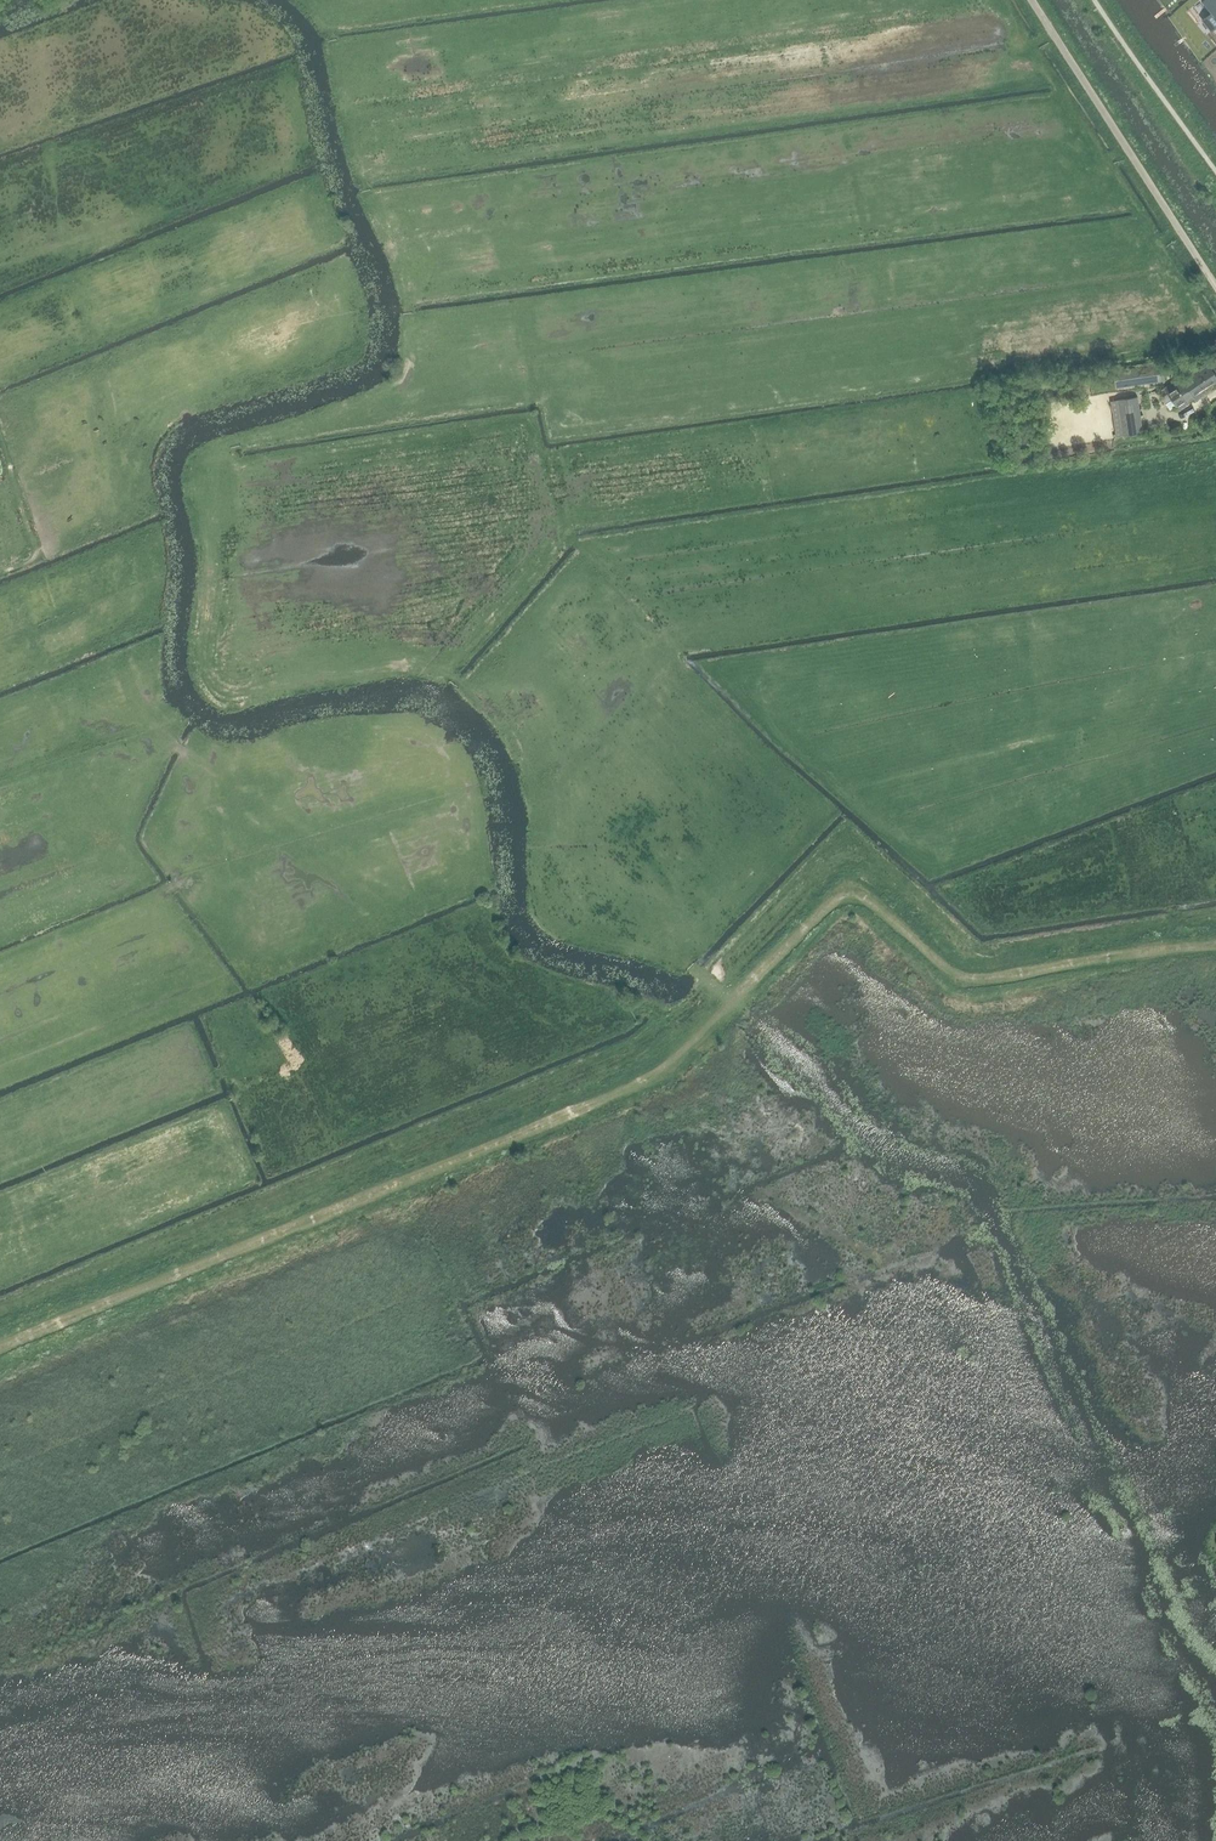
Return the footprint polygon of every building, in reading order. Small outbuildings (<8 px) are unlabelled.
[(1212,11),(1205,16),(1215,28),(1215,27),(1215,0),(1203,0),(1212,11)] [(1112,370),(1115,388),(1165,381),(1162,363),(1112,370)] [(1165,389),(1181,412),(1196,402),(1196,401),(1205,394),(1204,393),(1213,386),(1212,385),(1215,382),(1215,377),(1208,365),(1198,371),(1197,370),(1191,374),(1190,372),(1165,389)] [(1137,397),(1118,400),(1123,436),(1142,433),(1137,397)] [(1030,423),(1023,442),(1030,445),(1038,426),(1030,423)]
